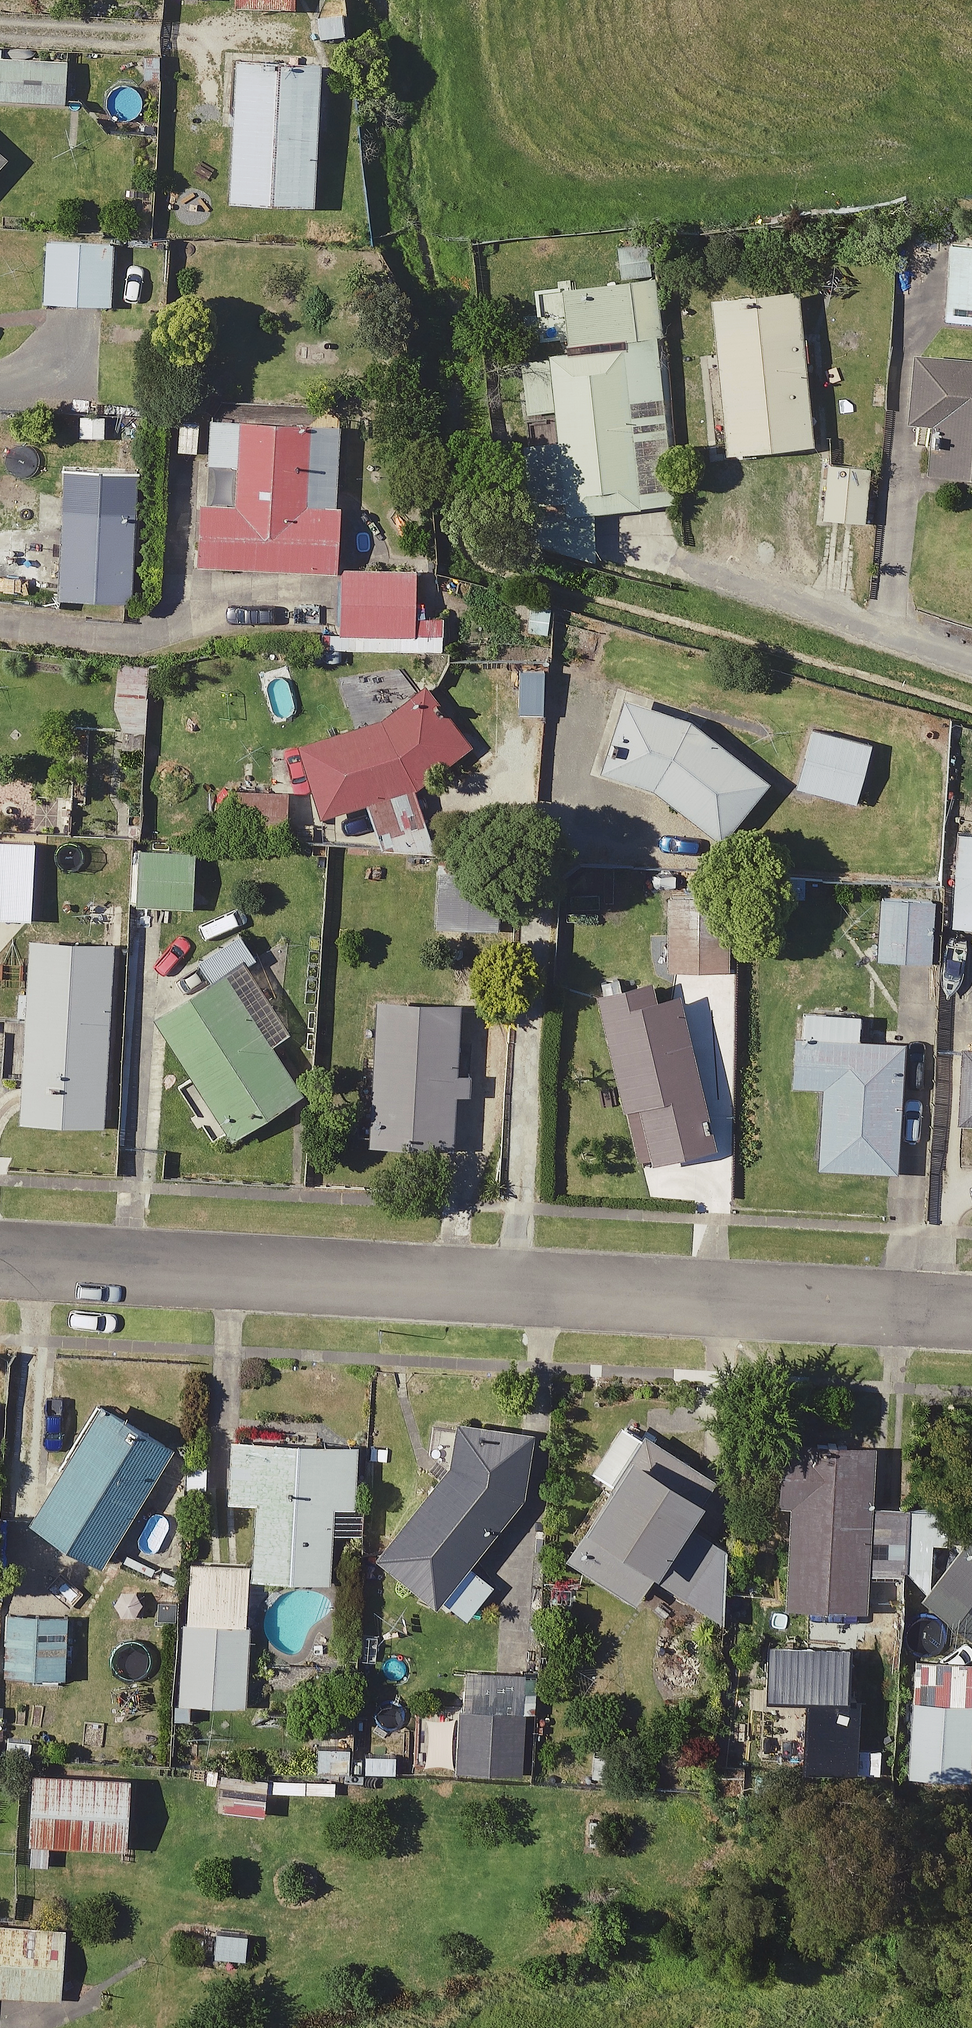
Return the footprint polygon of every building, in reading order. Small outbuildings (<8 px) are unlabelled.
[(305,202),(317,13),(256,10),(253,55),(230,54),(222,197),(305,202)] [(0,53),(0,97),(56,99),(57,55),(0,53)] [(106,241),(40,237),(37,300),(103,303),(106,241)] [(616,277),(525,283),(527,311),(509,312),(513,379),(523,549),(587,546),(584,505),(669,500),(653,238),(614,241),(616,277)] [(944,241),(937,318),(971,321),(971,243),(944,241)] [(804,441),(791,286),(705,293),(717,448),(804,441)] [(909,356),(906,418),(928,419),(925,468),(971,470),(971,359),(909,356)] [(333,416),(201,411),(200,458),(233,459),(231,503),(192,502),(190,561),(328,566),(333,416)] [(860,463),(818,461),(816,516),(858,518),(860,463)] [(129,509),(58,505),(53,595),(124,598),(129,509)] [(406,571),(337,571),(336,648),(437,648),(438,630),(406,630),(406,571)] [(423,679),(412,686),(365,720),(295,742),(315,806),(407,778),(464,740),(423,679)] [(644,701),(625,688),(598,727),(615,738),(603,756),(716,836),(760,774),(649,695),(644,701)] [(864,740),(804,724),(787,784),(847,800),(864,740)] [(955,825),(949,922),(971,923),(971,826),(955,825)] [(186,905),(188,847),(133,845),(131,903),(186,905)] [(720,891),(659,891),(659,966),(720,966),(720,891)] [(924,958),(926,894),(872,892),(871,957),(924,958)] [(207,1141),(294,1088),(269,1046),(295,1031),(249,956),(233,929),(190,955),(202,975),(148,1009),(191,1079),(176,1088),(207,1141)] [(94,1120),(106,936),(23,931),(11,1114),(94,1120)] [(703,1142),(666,972),(589,988),(613,1104),(631,1101),(642,1154),(703,1142)] [(452,995),(368,992),(361,1137),(444,1141),(446,1090),(461,1090),(462,1064),(449,1064),(452,995)] [(852,1009),(789,1005),(784,1078),(815,1080),(810,1161),(888,1166),(896,1036),(850,1033),(852,1009)] [(960,1040),(955,1117),(971,1118),(971,1041),(960,1040)] [(165,1445),(95,1402),(25,1515),(95,1558),(165,1445)] [(706,1473),(614,1413),(581,1464),(602,1478),(555,1550),(626,1595),(643,1570),(716,1617),(722,1549),(676,1519),(706,1473)] [(526,1430),(454,1414),(431,1443),(443,1453),(366,1549),(455,1621),(486,1583),(460,1562),(516,1491),(526,1430)] [(352,1438),(226,1433),(223,1494),(248,1495),(245,1570),(322,1573),(324,1528),(348,1529),(352,1438)] [(860,1573),(861,1447),(782,1446),(780,1598),(853,1599),(852,1632),(893,1633),(895,1574),(860,1573)] [(885,1502),(880,1569),(923,1572),(925,1542),(939,1544),(941,1506),(885,1502)] [(970,1517),(914,1592),(971,1636),(971,1511),(970,1517)] [(243,1562),(181,1559),(174,1698),(236,1701),(243,1562)] [(0,1610),(0,1671),(60,1673),(61,1612),(0,1610)] [(907,1658),(899,1772),(971,1777),(971,1673),(962,1673),(963,1662),(907,1658)] [(515,1769),(518,1706),(451,1703),(448,1765),(515,1769)] [(343,1737),(310,1734),(307,1767),(340,1770),(343,1737)] [(122,1771),(25,1766),(22,1837),(119,1841),(122,1771)] [(243,1929),(207,1923),(203,1952),(238,1958),(243,1929)] [(0,1924),(0,1993),(54,1996),(58,1927),(0,1924)]
